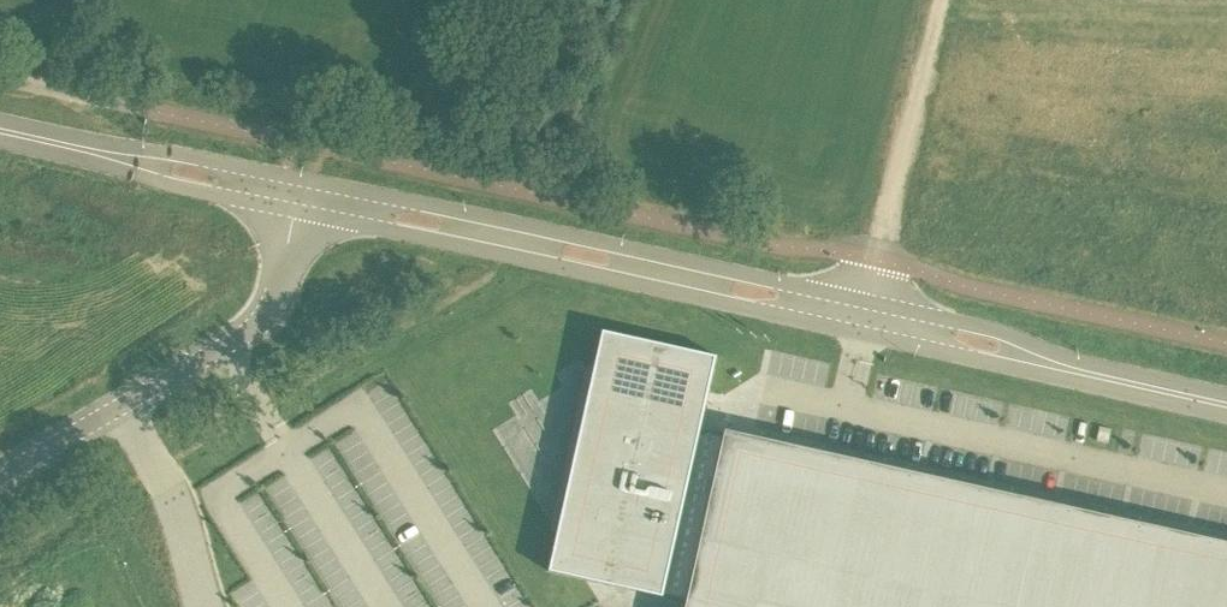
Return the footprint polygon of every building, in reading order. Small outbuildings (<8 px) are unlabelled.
[(556,534),(548,571),(686,601),(684,606),(1226,606),(1226,542),(724,430),(723,435),(699,430),(701,425),(699,424),(701,413),(706,411),(707,406),(703,403),(706,392),(708,392),(716,355),(602,330),(594,366),(556,534)]
